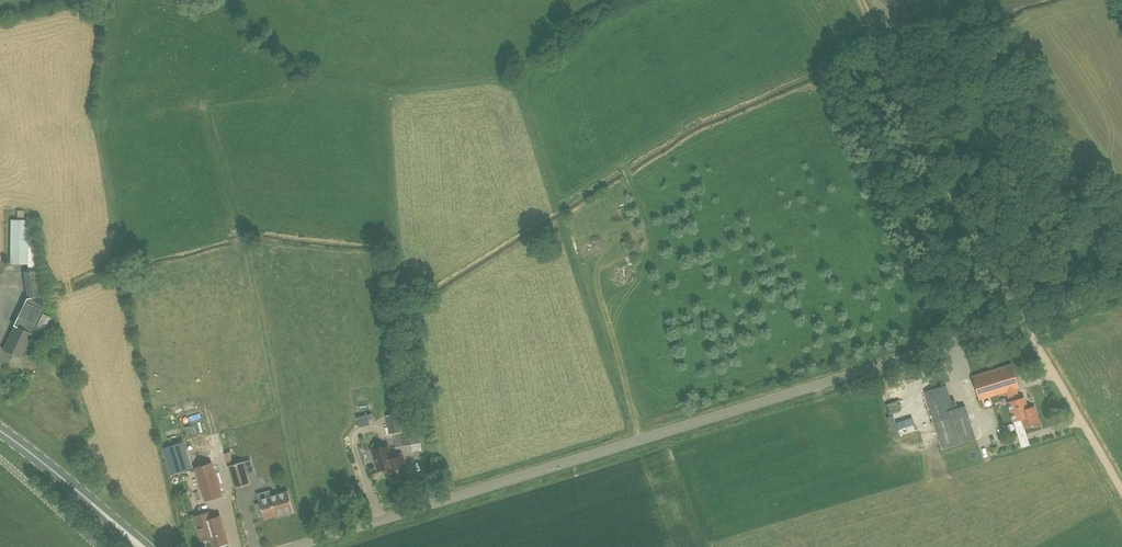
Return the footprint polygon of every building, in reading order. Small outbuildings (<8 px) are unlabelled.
[(8,264),(26,264),(26,220),(8,220),(8,264)] [(38,270),(27,271),(23,272),(27,297),(18,316),(13,325),(14,326),(3,349),(19,357),(30,334),(29,333),(41,309),(43,305),(38,270)] [(35,326),(44,329),(49,316),(40,313),(35,326)] [(1011,364),(972,376),(979,399),(1006,391),(1010,401),(1008,402),(1014,420),(1021,418),(1024,428),(1040,423),(1034,406),(1028,408),(1024,396),(1020,397),(1017,387),(1018,387),(1011,364)] [(924,391),(943,449),(976,438),(965,405),(954,409),(945,385),(924,391)] [(390,434),(394,433),(396,447),(420,442),(416,421),(410,423),(408,412),(386,416),(390,434)] [(368,414),(356,417),(358,426),(370,423),(368,414)] [(184,442),(162,449),(170,475),(193,469),(184,442)] [(379,471),(387,468),(389,474),(391,473),(394,482),(408,477),(400,454),(392,457),(388,445),(383,447),(382,445),(381,444),(379,443),(373,444),(372,447),(372,449),(379,471)] [(229,466),(235,487),(250,483),(243,461),(229,466)] [(211,464),(196,469),(206,500),(221,495),(211,464)] [(256,505),(260,517),(264,515),(265,518),(278,515),(278,517),(293,513),(287,491),(271,496),(270,491),(258,494),(260,504),(256,505)] [(202,515),(195,517),(198,527),(202,540),(211,537),(213,546),(220,545),(220,546),(227,545),(226,543),(228,542),(220,517),(212,520),(210,513),(202,515)]
